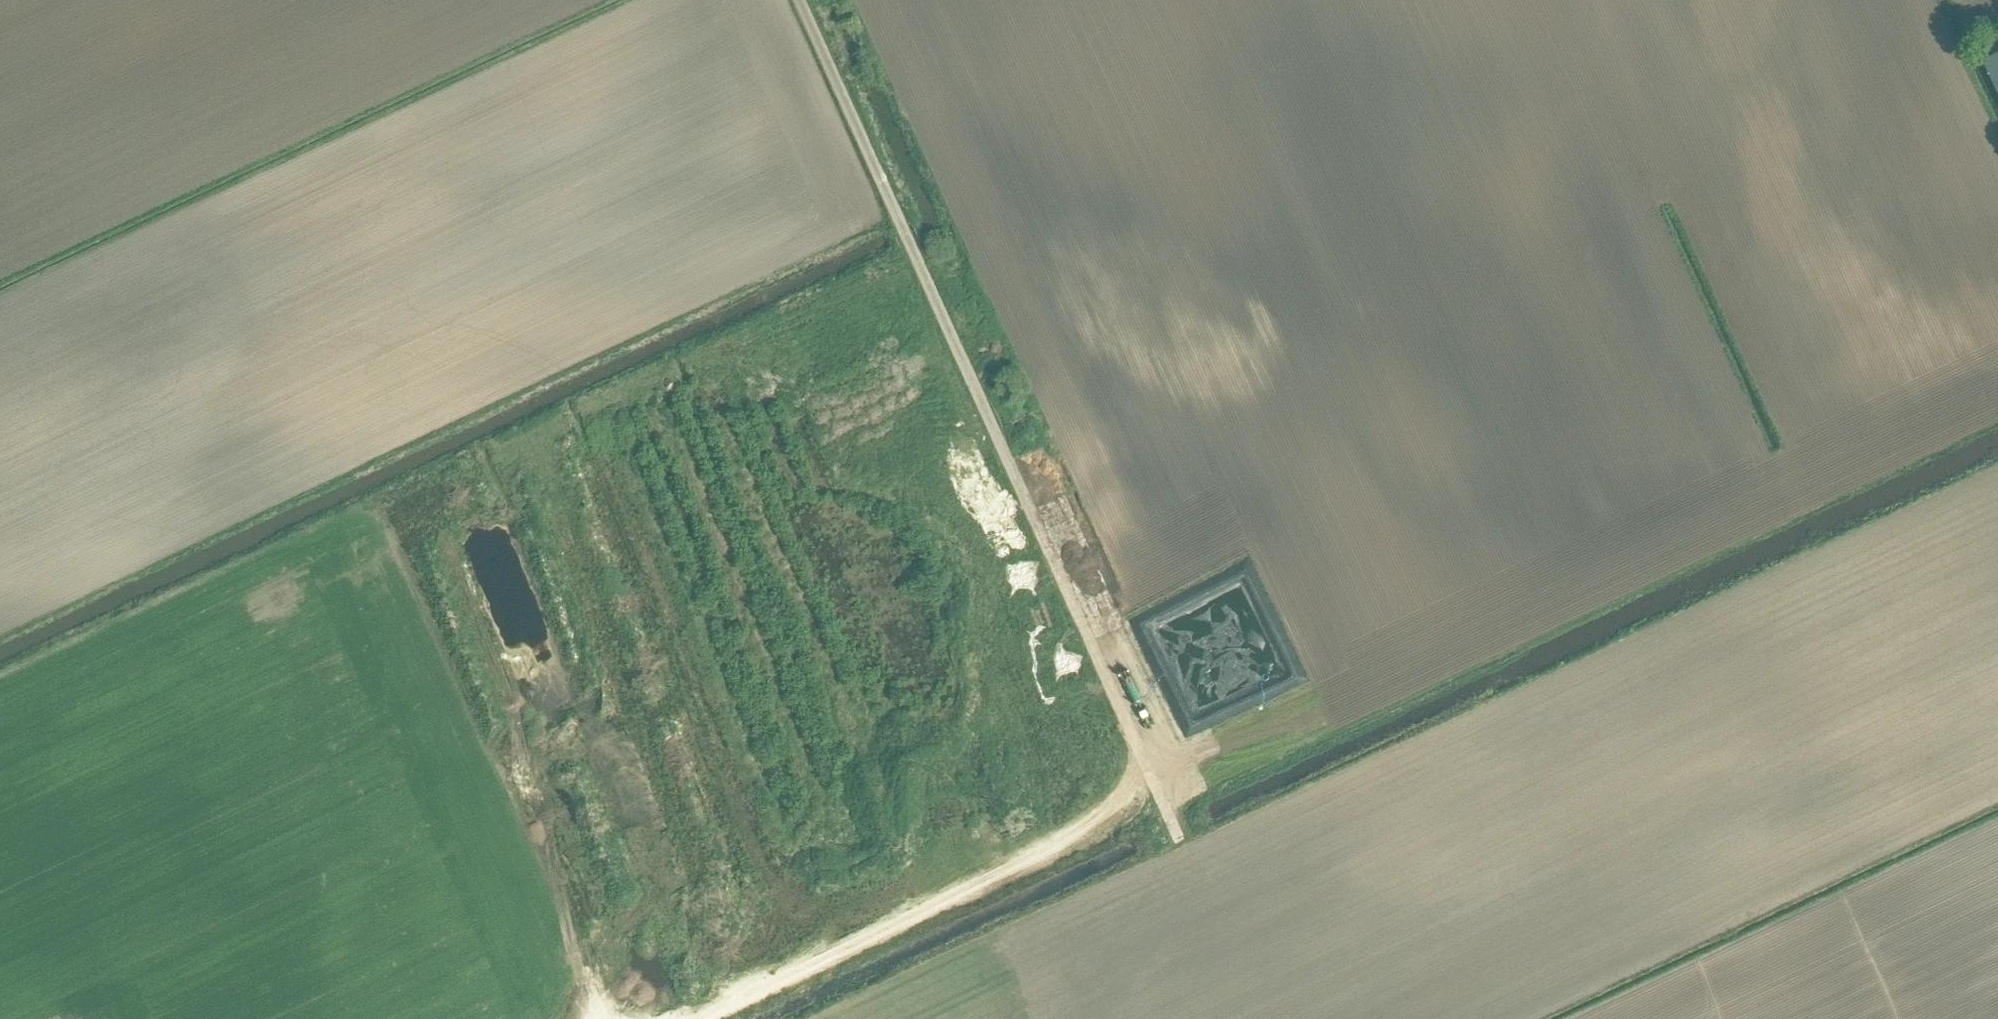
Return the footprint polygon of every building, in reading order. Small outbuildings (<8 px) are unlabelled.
[(1997,98),(1997,49),(1979,58),(1997,98)]
